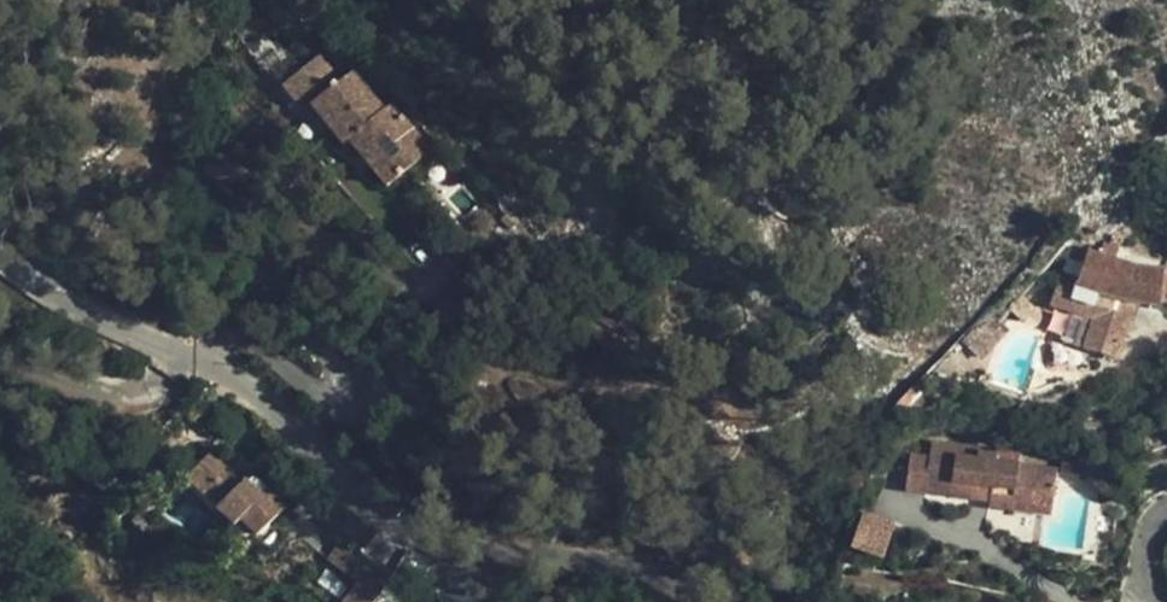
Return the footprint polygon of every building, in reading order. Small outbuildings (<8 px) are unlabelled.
[(339,82),(318,55),(281,84),(304,112),(312,105),(330,127),(343,144),(349,139),(362,154),(373,145),(398,177),(431,151),(391,102),(384,108),(353,70),(339,82)] [(312,105),(304,112),(322,134),(330,127),(312,105)] [(373,145),(362,154),(387,186),(398,177),(373,145)] [(1068,253),(1086,258),(1088,250),(1090,245),(1077,241),(1072,240),(1068,253)] [(1121,244),(1105,240),(1104,245),(1119,249),(1121,244)] [(1059,277),(1051,305),(1082,315),(1095,319),(1083,349),(1116,359),(1135,302),(1159,306),(1160,302),(1164,270),(1132,265),(1116,260),(1119,249),(1104,245),(1101,255),(1088,250),(1086,258),(1079,278),(1077,283),(1059,277)] [(1135,255),(1119,249),(1116,260),(1132,265),(1164,270),(1165,259),(1135,255)] [(1079,278),(1061,273),(1059,277),(1077,283),(1079,278)] [(1095,319),(1082,315),(1073,345),(1083,349),(1095,319)] [(982,361),(1010,331),(1001,321),(990,322),(984,323),(971,332),(962,341),(982,361)] [(930,457),(911,454),(906,489),(973,498),(974,489),(991,492),(990,500),(989,506),(1013,509),(1015,494),(1054,499),(1058,471),(1019,465),(1020,453),(997,449),(996,456),(980,453),(981,447),(932,440),(930,457)] [(240,521),(257,538),(285,509),(266,491),(260,497),(244,481),(214,451),(186,478),(217,508),(235,526),(240,521)] [(260,497),(266,491),(251,475),(244,481),(260,497)] [(991,492),(974,489),(973,498),(990,500),(991,492)] [(1054,499),(1015,494),(1013,509),(1051,515),(1054,499)] [(230,531),(235,526),(217,508),(212,513),(230,531)] [(861,508),(849,547),(883,557),(895,519),(861,508)] [(246,548),(257,538),(240,521),(235,526),(230,531),(246,548)] [(356,583),(377,599),(387,584),(337,545),(326,559),(356,583)] [(1095,546),(1083,545),(1082,550),(1081,556),(1093,558),(1095,546)] [(377,599),(356,583),(341,601),(374,601),(377,599)]
